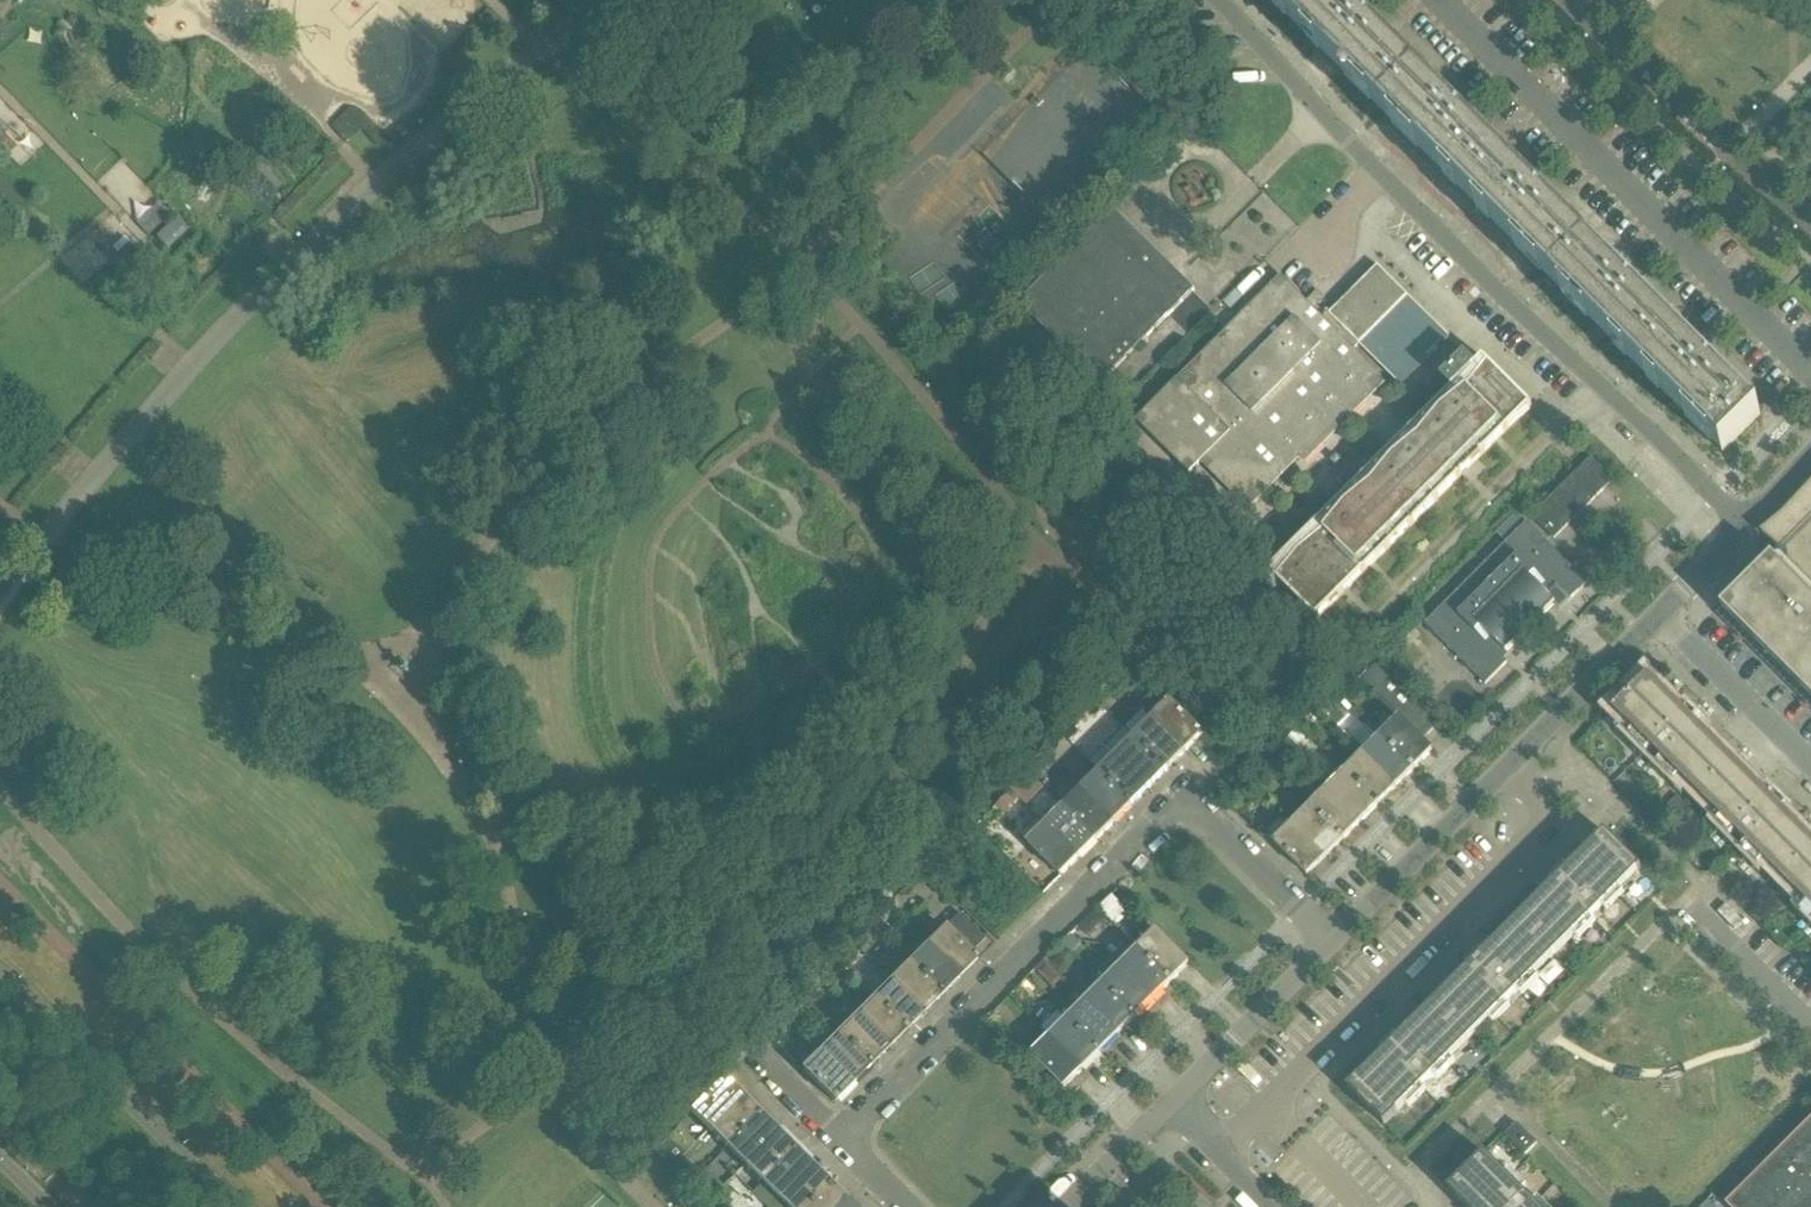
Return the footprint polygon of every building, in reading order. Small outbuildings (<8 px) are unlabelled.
[(1295,23),(1318,0),(1272,0),(1295,23)] [(1381,109),(1417,73),(1369,25),(1375,19),(1370,12),(1362,18),(1344,0),(1318,0),(1295,23),(1381,109)] [(1381,109),(1467,195),(1503,159),(1474,130),(1480,122),(1473,117),(1467,123),(1417,73),(1381,109)] [(9,152),(10,152),(17,145),(0,129),(0,143),(9,152)] [(1467,195),(1553,281),(1589,244),(1539,195),(1545,189),(1540,182),(1532,187),(1503,159),(1467,195)] [(170,215),(163,208),(141,229),(148,236),(170,215)] [(1178,278),(1173,282),(1115,224),(1113,222),(1111,224),(1092,243),(1093,243),(1032,303),(1079,350),(1073,356),(1073,357),(1099,384),(1101,382),(1102,382),(1180,304),(1182,301),(1192,292),(1194,290),(1192,288),(1192,287),(1182,278),(1180,276),(1178,278)] [(123,260),(134,249),(135,249),(128,242),(117,252),(123,260)] [(1553,281),(1639,367),(1675,330),(1645,300),(1650,292),(1643,287),(1637,293),(1589,244),(1553,281)] [(1317,291),(1306,302),(1281,276),(1175,381),(1136,421),(1189,474),(1205,458),(1253,506),(1267,491),(1259,484),(1284,459),(1281,456),(1288,449),(1299,460),(1382,377),(1354,349),(1359,344),(1400,385),(1449,337),(1376,264),(1375,265),(1377,267),(1330,314),(1327,311),(1326,312),(1327,312),(1322,317),(1314,310),(1325,299),(1317,291)] [(1675,330),(1639,367),(1723,451),(1759,415),(1710,366),(1715,360),(1715,359),(1710,352),(1702,358),(1675,330)] [(1476,367),(1465,357),(1441,381),(1452,391),(1454,394),(1404,444),(1401,441),(1391,451),(1386,456),(1376,466),(1379,469),(1286,562),(1283,560),(1273,570),(1272,569),(1269,572),(1317,620),(1320,617),(1320,616),(1338,598),(1339,598),(1344,593),(1341,590),(1346,585),(1348,587),(1362,574),(1362,575),(1367,570),(1367,569),(1385,551),(1386,551),(1391,546),(1391,545),(1404,532),(1401,529),(1406,524),(1409,528),(1415,522),(1414,521),(1433,503),(1433,504),(1439,499),(1438,498),(1456,479),(1457,480),(1462,475),(1459,472),(1464,467),(1467,469),(1480,456),(1481,457),(1486,451),(1485,451),(1504,432),(1504,433),(1509,428),(1509,427),(1527,409),(1528,409),(1531,406),(1528,403),(1510,385),(1505,379),(1504,380),(1486,362),(1487,361),(1483,358),(1480,362),(1481,362),(1476,367)] [(1104,420),(1116,432),(1131,417),(1119,405),(1104,420)] [(1553,539),(1613,480),(1591,458),(1532,517),(1553,539)] [(1782,513),(1760,531),(1779,550),(1810,583),(1810,483),(1782,513)] [(1234,515),(1218,531),(1229,542),(1245,526),(1234,515)] [(1526,522),(1505,544),(1424,624),(1485,685),(1507,662),(1500,655),(1504,651),(1506,653),(1555,603),(1554,602),(1558,598),(1565,605),(1587,583),(1526,522)] [(1779,550),(1772,557),(1720,608),(1810,699),(1810,583),(1779,550)] [(1360,679),(1400,719),(1422,740),(1423,740),(1421,739),(1436,724),(1437,725),(1439,724),(1377,661),(1360,679)] [(1613,711),(1698,796),(1733,762),(1660,689),(1661,688),(1648,676),(1613,711)] [(1171,702),(1153,720),(1185,752),(1203,734),(1171,702)] [(1102,707),(1093,717),(1099,723),(1108,714),(1102,707)] [(1603,723),(1611,730),(1619,722),(1611,715),(1603,723)] [(1400,719),(1382,736),(1414,769),(1432,750),(1422,740),(1400,719)] [(1153,720),(1135,738),(1167,770),(1185,752),(1153,720)] [(1298,729),(1296,732),(1289,725),(1281,732),(1277,735),(1291,749),(1296,754),(1309,741),(1298,729)] [(1068,737),(1078,747),(1087,737),(1077,727),(1068,737)] [(1382,736),(1364,754),(1396,786),(1414,769),(1382,736)] [(1135,738),(1117,755),(1149,788),(1167,770),(1135,738)] [(1364,754),(1347,771),(1379,803),(1396,786),(1364,754)] [(1117,755),(1099,773),(1131,806),(1149,788),(1117,755)] [(1784,882),(1810,855),(1810,839),(1733,762),(1698,796),(1784,882)] [(1347,771),(1329,789),(1361,822),(1379,803),(1347,771)] [(1012,790),(1025,803),(1042,786),(1029,773),(1012,790)] [(1099,773),(1082,791),(1114,823),(1131,806),(1099,773)] [(1329,789),(1312,807),(1344,839),(1361,822),(1329,789)] [(1082,791),(1064,809),(1096,841),(1114,823),(1082,791)] [(1004,812),(1014,802),(1007,795),(997,805),(1004,812)] [(1688,806),(1678,796),(1669,805),(1679,815),(1688,806)] [(1680,816),(1689,825),(1700,814),(1691,805),(1680,816)] [(1312,807),(1293,825),(1326,857),(1344,839),(1312,807)] [(1064,809),(1047,826),(1078,858),(1096,841),(1064,809)] [(1326,857),(1293,825),(1284,816),(1266,834),(1275,843),(1307,876),(1326,857)] [(1078,858),(1047,826),(1028,844),(1060,876),(1078,858)] [(1603,835),(1518,921),(1552,956),(1639,869),(1605,834),(1603,835)] [(1810,909),(1810,855),(1784,882),(1810,909)] [(1101,908),(1117,924),(1128,913),(1112,897),(1110,899),(1101,908)] [(886,907),(891,911),(894,914),(902,906),(894,899),(886,907)] [(1080,927),(1081,928),(1088,935),(1105,919),(1096,910),(1080,927)] [(944,928),(927,946),(958,978),(977,960),(970,954),(985,939),(959,914),(944,928)] [(882,920),(874,929),(884,939),(892,930),(882,920)] [(1145,935),(1153,928),(1145,920),(1138,928),(1145,935)] [(1518,921),(1433,1005),(1468,1040),(1552,956),(1518,921)] [(1157,931),(1138,950),(1170,982),(1189,963),(1157,931)] [(927,946),(909,963),(941,996),(958,978),(927,946)] [(1111,957),(1101,967),(1111,977),(1103,985),(1135,1018),(1170,982),(1138,950),(1121,967),(1111,957)] [(839,963),(849,973),(860,962),(851,952),(839,963)] [(909,963),(891,982),(923,1014),(941,996),(909,963)] [(1037,974),(1046,983),(1056,974),(1047,965),(1037,974)] [(820,982),(829,991),(837,983),(828,975),(820,982)] [(891,982),(873,999),(905,1032),(923,1014),(891,982)] [(1103,985),(1085,1003),(1117,1035),(1135,1018),(1103,985)] [(802,999),(797,994),(792,999),(796,1004),(802,999)] [(873,999),(856,1017),(888,1049),(905,1032),(873,999)] [(1085,1003),(1067,1020),(1100,1053),(1117,1035),(1085,1003)] [(1468,1040),(1433,1005),(1362,1076),(1361,1076),(1349,1089),(1384,1124),(1468,1040)] [(856,1017),(838,1034),(870,1067),(888,1049),(856,1017)] [(1067,1020),(1050,1038),(1082,1071),(1100,1053),(1067,1020)] [(838,1034),(821,1051),(853,1084),(870,1067),(838,1034)] [(1082,1071),(1050,1038),(1032,1056),(1064,1088),(1082,1071)] [(853,1084),(821,1051),(802,1070),(834,1103),(853,1084)] [(691,1111),(708,1129),(740,1097),(723,1079),(691,1111)] [(708,1129),(726,1147),(758,1114),(740,1097),(708,1129)] [(726,1147),(744,1165),(776,1132),(758,1114),(726,1147)] [(1725,1204),(1728,1206),(1810,1206),(1810,1119),(1725,1204)] [(1505,1135),(1525,1155),(1537,1143),(1517,1123),(1505,1135)] [(649,1139),(674,1164),(683,1155),(659,1130),(649,1139)] [(744,1165),(761,1182),(793,1150),(776,1132),(744,1165)] [(761,1182),(779,1200),(811,1167),(793,1150),(761,1182)] [(1467,1206),(1537,1206),(1485,1155),(1450,1190),(1451,1191),(1467,1206)] [(786,1206),(806,1206),(829,1185),(811,1167),(779,1200),(786,1206)] [(710,1198),(722,1187),(706,1170),(701,1174),(694,1182),(710,1198)] [(846,1203),(829,1185),(806,1206),(842,1206),(846,1203)]
